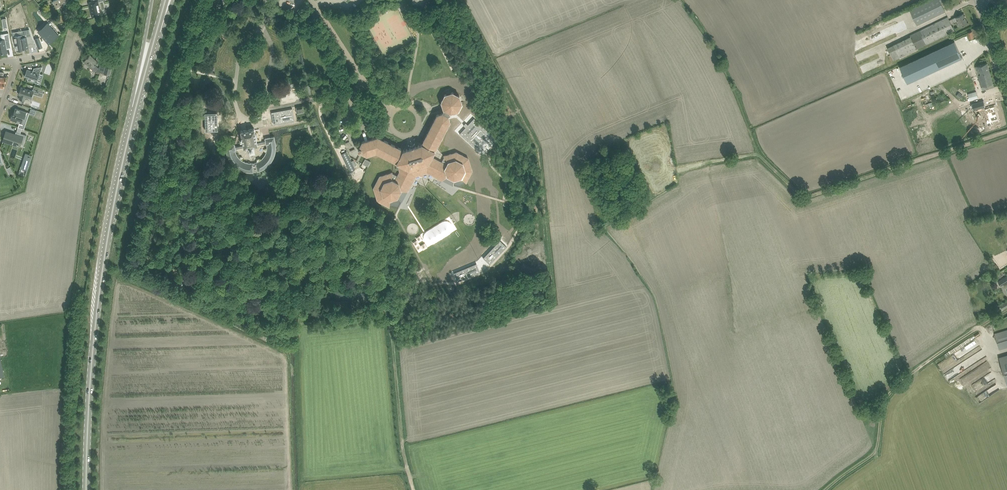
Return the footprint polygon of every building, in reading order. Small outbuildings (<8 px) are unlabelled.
[(60,6),(62,10),(66,9),(63,2),(64,2),(63,1),(65,0),(54,0),(57,7),(60,6)] [(98,0),(94,1),(89,2),(92,17),(101,15),(98,0)] [(206,7),(214,10),(219,0),(209,0),(206,7)] [(910,10),(917,25),(945,11),(941,2),(946,0),(931,0),(910,10)] [(862,19),(876,19),(875,4),(862,5),(862,19)] [(963,14),(958,16),(956,17),(952,19),(954,22),(957,20),(960,26),(967,23),(963,14)] [(955,31),(948,16),(910,34),(910,36),(887,47),(894,60),(955,31)] [(50,25),(40,33),(49,43),(59,35),(50,25)] [(22,34),(13,36),(15,43),(16,43),(17,50),(22,50),(22,49),(25,48),(29,47),(28,42),(34,41),(29,29),(22,30),(23,34),(25,34),(26,37),(23,37),(22,34)] [(7,52),(6,46),(11,46),(11,47),(9,32),(1,33),(2,39),(0,39),(0,53),(7,52)] [(955,41),(900,67),(907,83),(962,58),(955,41)] [(87,58),(86,59),(84,62),(95,73),(97,71),(99,68),(95,65),(98,62),(90,55),(87,58)] [(987,63),(982,64),(975,66),(978,75),(982,90),(994,87),(987,63)] [(28,78),(28,80),(31,81),(32,79),(37,81),(42,66),(34,68),(33,71),(27,69),(25,76),(28,78)] [(286,82),(287,89),(295,87),(293,80),(286,82)] [(32,89),(33,90),(34,90),(34,91),(33,94),(43,97),(44,93),(43,92),(44,89),(34,86),(33,89),(32,89)] [(21,87),(19,94),(21,95),(19,99),(25,101),(26,97),(32,98),(33,94),(34,91),(21,87)] [(976,91),(968,94),(970,100),(978,98),(976,91)] [(359,148),(358,149),(359,151),(360,151),(361,151),(362,151),(362,152),(367,155),(369,154),(376,152),(383,155),(400,164),(398,167),(400,170),(397,175),(393,173),(393,171),(380,175),(374,188),(378,200),(390,206),(390,200),(398,197),(402,190),(409,191),(416,176),(419,176),(422,177),(424,174),(428,173),(442,180),(447,176),(453,179),(462,177),(466,182),(473,170),(469,158),(457,151),(444,156),(445,156),(442,161),(432,156),(451,120),(449,115),(451,113),(458,110),(462,103),(460,95),(453,92),(445,94),(441,101),(442,103),(443,107),(444,109),(443,111),(443,112),(437,114),(422,144),(404,150),(378,136),(373,138),(372,138),(365,140),(363,141),(360,146),(361,147),(360,148),(359,148)] [(984,99),(972,102),(974,109),(986,105),(984,99)] [(994,105),(986,107),(987,112),(990,120),(998,117),(994,105)] [(13,114),(12,114),(10,119),(22,123),(23,118),(25,119),(27,112),(15,108),(13,114)] [(293,111),(272,115),(275,127),(295,123),(293,111)] [(219,114),(207,114),(207,132),(219,132),(219,114)] [(490,130),(468,119),(464,127),(462,126),(460,128),(463,130),(459,138),(480,149),(490,130)] [(255,128),(249,129),(249,128),(246,128),(246,130),(241,131),(242,136),(242,137),(244,145),(235,147),(235,144),(226,146),(227,152),(228,155),(229,157),(231,161),(233,163),(235,165),(237,167),(239,168),(241,169),(244,170),(246,171),(251,171),(253,171),(253,165),(257,165),(258,170),(260,169),(263,168),(265,167),(267,166),(269,164),(270,162),(272,160),(273,158),(275,155),(275,152),(276,148),(276,144),(275,141),(274,136),(265,138),(266,141),(257,143),(255,128)] [(3,141),(10,143),(12,140),(25,144),(28,135),(16,131),(15,135),(6,132),(3,141)] [(347,152),(342,154),(350,172),(355,170),(347,152)] [(26,155),(22,166),(28,168),(32,157),(26,155)] [(501,234),(488,254),(496,259),(509,239),(501,234)] [(476,260),(455,272),(460,280),(481,268),(476,260)] [(998,281),(1001,285),(1004,284),(1006,282),(1006,275),(998,281)] [(999,305),(1002,310),(1006,307),(1006,300),(999,305)] [(994,333),(999,349),(1006,347),(1006,329),(994,333)]
